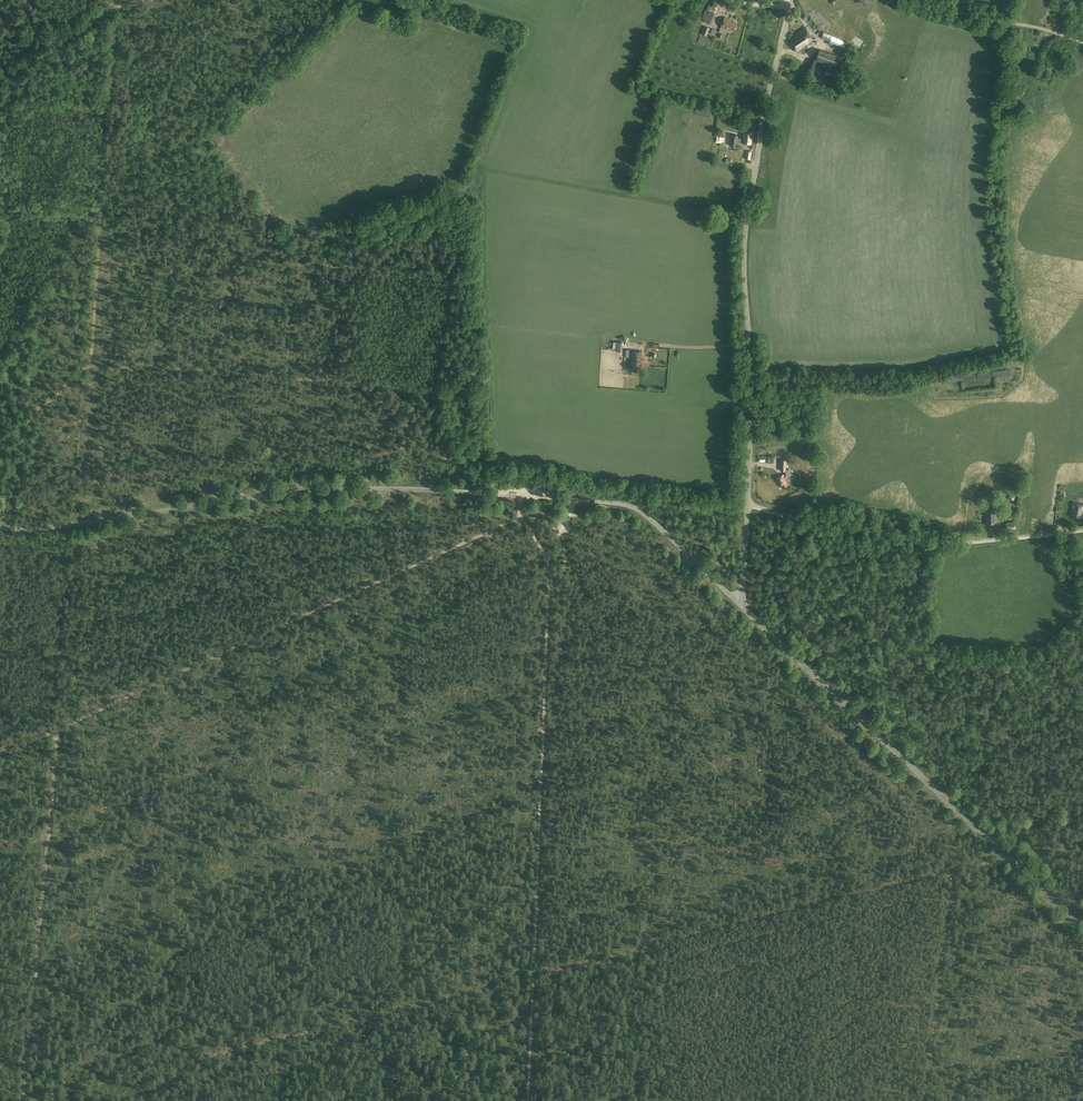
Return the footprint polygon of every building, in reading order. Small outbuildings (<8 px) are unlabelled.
[(709,9),(704,20),(712,24),(717,13),(709,9)] [(725,17),(721,27),(727,29),(727,28),(734,31),(738,23),(730,20),(731,20),(725,17)] [(704,26),(701,34),(707,36),(710,28),(704,26)] [(813,40),(805,28),(790,40),(797,52),(813,40)] [(846,42),(824,32),(822,38),(843,47),(846,42)] [(836,55),(819,49),(816,61),(833,67),(836,55)] [(752,133),(744,132),(742,143),(751,144),(752,133)] [(641,358),(643,358),(643,352),(632,352),(632,358),(633,358),(633,366),(641,366),(641,358)] [(777,479),(784,488),(789,484),(784,477),(785,477),(784,474),(777,479)] [(1074,502),(1071,516),(1082,518),(1082,504),(1074,502)] [(998,508),(986,508),(986,524),(999,524),(998,508)]
